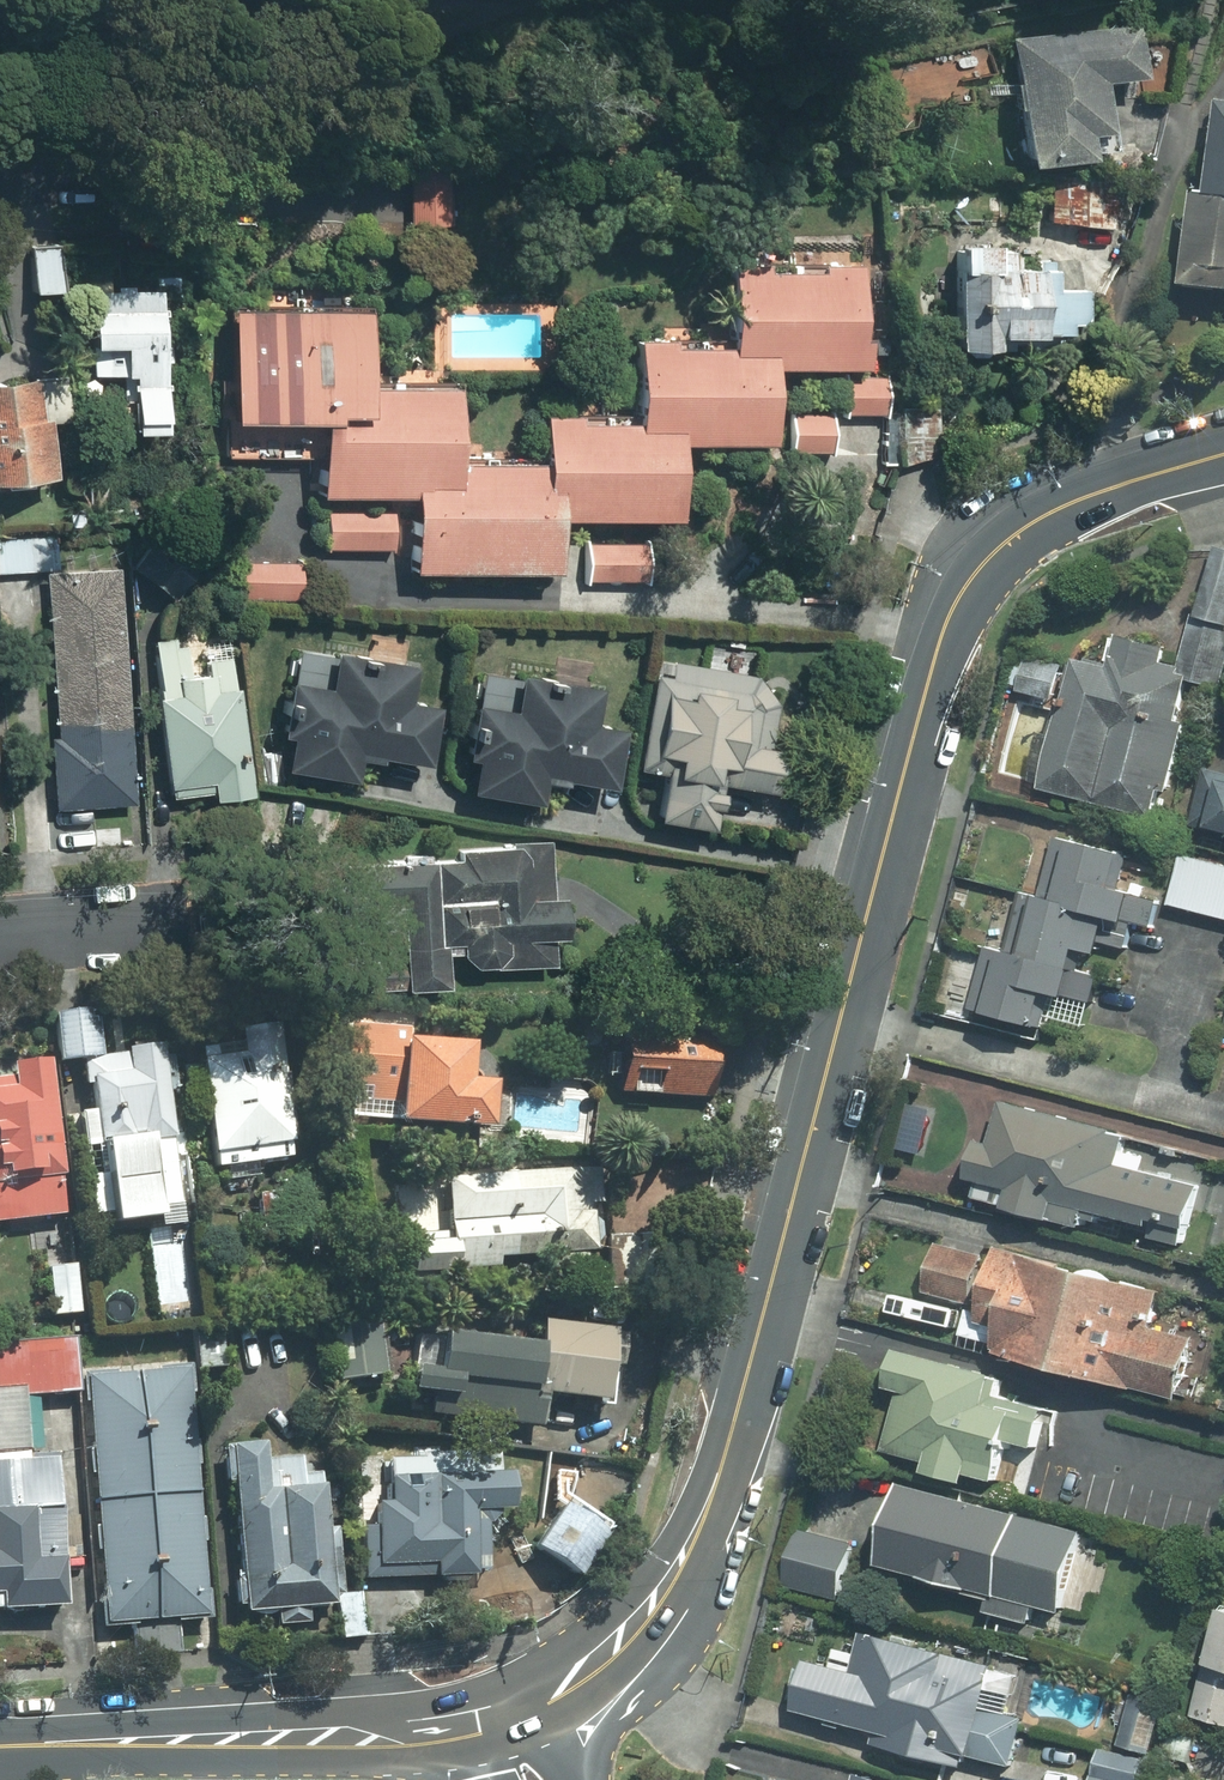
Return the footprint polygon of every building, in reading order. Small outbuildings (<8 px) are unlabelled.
[(1132,33),(1006,35),(1009,173),(1075,172),(1075,159),(1109,159),(1108,89),(1133,89),(1132,33)] [(1220,107),(1211,204),(1193,202),(1184,298),(1223,302),(1223,108),(1220,107)] [(407,229),(446,230),(447,178),(407,178),(407,229)] [(1047,181),(1043,226),(1112,233),(1116,188),(1047,181)] [(1110,274),(1110,259),(948,247),(944,359),(982,361),(982,346),(1028,348),(1028,341),(1063,342),(1064,328),(1080,328),(1081,310),(1110,274)] [(59,251),(28,251),(27,299),(58,299),(59,251)] [(354,309),(220,305),(216,430),(309,433),(306,504),(321,504),(320,548),(398,551),(397,577),(547,582),(549,527),(667,531),(670,451),(758,454),(761,375),(853,378),(857,267),(717,262),(715,342),(628,339),(626,418),(532,415),(530,472),(442,469),(445,379),(352,376),(354,309)] [(154,297),(85,295),(82,379),(117,380),(116,442),(150,443),(154,297)] [(0,387),(0,491),(44,490),(43,429),(59,429),(59,386),(0,387)] [(839,388),(839,418),(880,417),(879,387),(839,388)] [(829,419),(786,417),(784,457),(827,459),(829,419)] [(59,527),(0,530),(0,577),(61,574),(59,527)] [(1223,540),(1183,672),(1220,683),(1223,670),(1223,540)] [(648,543),(580,541),(578,585),(646,587),(648,543)] [(294,603),(295,565),(210,564),(209,601),(294,603)] [(125,812),(117,574),(42,576),(50,814),(125,812)] [(245,803),(228,662),(195,666),(191,640),(144,646),(162,793),(205,788),(208,808),(245,803)] [(1174,653),(1125,641),(1117,678),(1080,669),(1048,799),(1161,826),(1167,800),(1176,802),(1193,731),(1188,730),(1198,685),(1187,682),(1188,676),(1169,672),(1174,653)] [(344,664),(295,657),(290,692),(278,690),(271,738),(283,740),(277,777),(343,787),(346,765),(411,775),(420,714),(392,710),(397,672),(359,666),(357,676),(343,674),(344,664)] [(1024,659),(1013,697),(1053,708),(1063,670),(1024,659)] [(650,825),(707,832),(712,791),(763,798),(769,754),(762,753),(765,728),(772,729),(774,709),(747,675),(664,665),(662,683),(649,681),(637,782),(655,784),(650,825)] [(531,785),(601,795),(610,737),(583,733),(588,700),(544,694),(543,698),(528,696),(528,692),(478,684),(474,714),(465,713),(462,736),(471,737),(461,800),(528,810),(531,785)] [(1209,769),(1192,828),(1223,837),(1223,774),(1209,769)] [(1064,1007),(1077,955),(1101,961),(1109,927),(1124,931),(1125,925),(1152,932),(1159,905),(1110,893),(1118,859),(1054,843),(1039,902),(1020,897),(1006,953),(984,948),(966,1019),(1037,1036),(1045,1002),(1064,1007)] [(541,905),(540,847),(503,847),(503,854),(451,855),(451,865),(342,867),(344,995),(440,993),(439,976),(546,975),(546,944),(554,944),(553,904),(541,905)] [(1181,855),(1170,907),(1223,918),(1223,864),(1181,855)] [(166,1211),(155,1040),(93,1044),(92,1015),(46,1018),(50,1069),(72,1067),(84,1241),(152,1236),(157,1309),(185,1307),(178,1211),(166,1211)] [(406,1035),(340,1032),(337,1092),(364,1093),(363,1106),(387,1107),(386,1136),(474,1139),(476,1094),(456,1093),(458,1052),(405,1050),(406,1035)] [(280,1164),(264,1036),(191,1046),(208,1174),(280,1164)] [(614,1048),(613,1099),(705,1101),(706,1050),(614,1048)] [(55,1196),(52,1109),(47,1109),(46,1069),(3,1071),(3,1082),(0,1082),(0,1226),(57,1224),(55,1196)] [(1082,1214),(1183,1240),(1196,1188),(1118,1167),(1126,1138),(1001,1105),(989,1150),(976,1146),(963,1198),(1004,1208),(1003,1213),(1077,1232),(1082,1214)] [(585,1178),(445,1186),(447,1236),(397,1239),(400,1289),(457,1286),(456,1278),(498,1275),(497,1269),(590,1264),(585,1178)] [(297,1238),(294,1187),(257,1189),(260,1240),(297,1238)] [(629,1243),(602,1243),(601,1292),(629,1292),(629,1243)] [(981,1263),(934,1250),(922,1297),(968,1309),(957,1354),(1174,1411),(1193,1341),(1150,1330),(1159,1295),(984,1249),(981,1263)] [(72,1262),(42,1265),(47,1321),(77,1319),(72,1262)] [(381,1348),(404,1349),(404,1328),(329,1326),(328,1385),(380,1386),(381,1348)] [(447,1396),(601,1416),(611,1342),(527,1331),(524,1353),(432,1341),(427,1378),(401,1374),(397,1401),(446,1408),(447,1396)] [(217,1339),(189,1340),(191,1379),(219,1378),(217,1339)] [(35,1457),(32,1407),(71,1404),(68,1344),(0,1348),(0,1460),(35,1457)] [(976,1487),(1004,1494),(1015,1453),(1041,1460),(1051,1418),(1002,1405),(1007,1387),(905,1362),(895,1401),(905,1403),(890,1462),(936,1473),(932,1486),(974,1497),(976,1487)] [(77,1370),(95,1660),(179,1655),(178,1631),(198,1629),(181,1363),(77,1370)] [(259,1452),(222,1454),(231,1618),(330,1613),(326,1533),(316,1534),(313,1479),(295,1480),(294,1462),(260,1464),(259,1452)] [(359,1581),(476,1585),(478,1519),(500,1520),(501,1481),(488,1480),(489,1459),(384,1456),(382,1507),(367,1506),(366,1531),(361,1531),(359,1581)] [(54,1611),(49,1463),(0,1465),(0,1613),(54,1611)] [(1085,1535),(908,1489),(885,1577),(1062,1622),(1085,1535)] [(600,1535),(555,1510),(525,1563),(570,1588),(600,1535)] [(850,1547),(796,1533),(783,1586),(837,1600),(850,1547)] [(365,1605),(337,1607),(339,1641),(367,1640),(365,1605)] [(1222,1611),(1193,1724),(1223,1732),(1223,1612),(1222,1611)] [(1017,1760),(1029,1712),(990,1702),(1002,1654),(870,1621),(859,1662),(813,1650),(800,1704),(882,1725),(879,1738),(968,1760),(971,1748),(1017,1760)]
